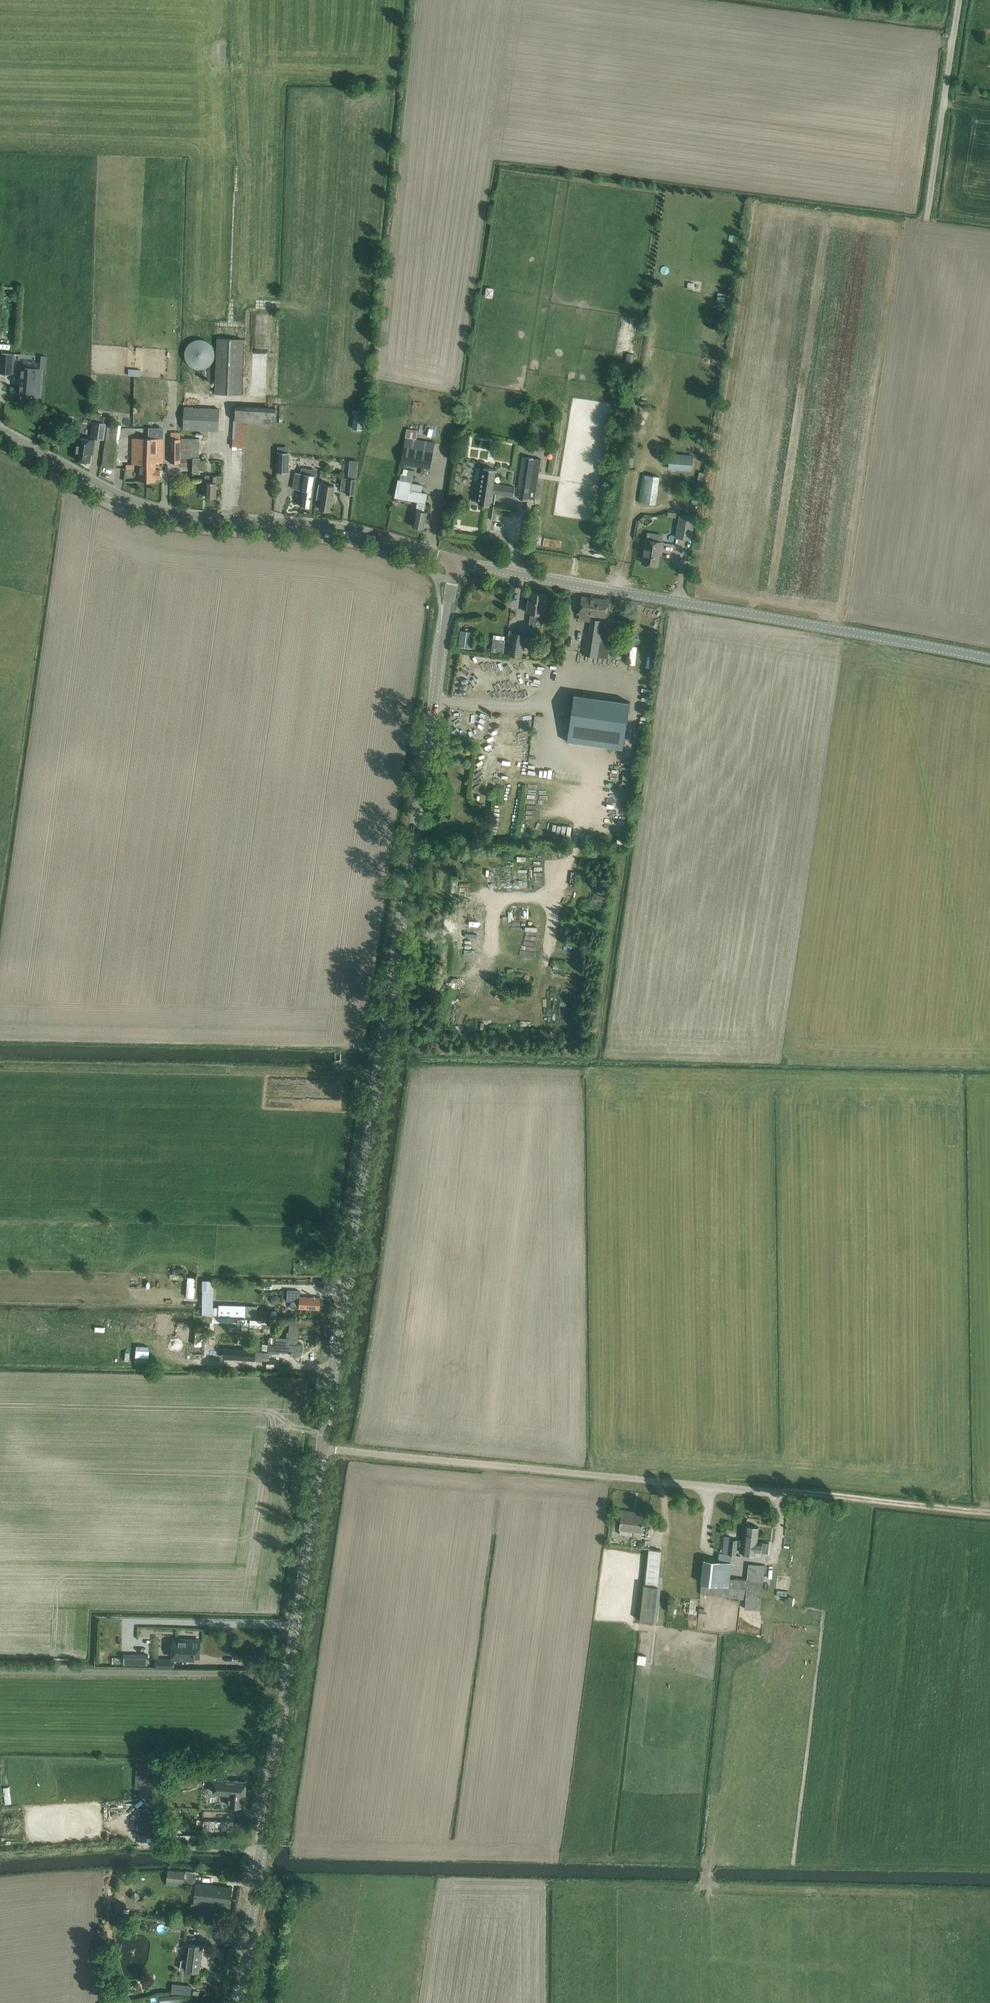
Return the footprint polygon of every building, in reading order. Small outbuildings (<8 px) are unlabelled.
[(493,298),(496,288),(488,286),(486,296),(493,298)] [(186,348),(185,352),(186,357),(188,361),(191,364),(195,366),(199,366),(204,366),(208,364),(211,361),(213,357),(213,352),(213,348),(211,344),(208,341),(204,339),(199,338),(195,339),(191,341),(188,344),(186,348)] [(241,394),(243,339),(216,338),(214,393),(241,394)] [(13,373),(14,354),(0,353),(0,360),(0,372),(13,373)] [(40,386),(41,376),(42,368),(40,368),(22,367),(21,391),(20,401),(32,402),(34,386),(40,386)] [(555,389),(552,388),(552,402),(564,402),(564,390),(563,390),(564,383),(555,383),(555,389)] [(235,407),(234,422),(274,424),(275,409),(235,407)] [(218,431),(219,410),(183,409),(183,430),(218,431)] [(353,427),(364,429),(366,411),(356,409),(353,427)] [(107,424),(108,417),(100,416),(101,414),(93,413),(91,421),(99,423),(107,424)] [(94,422),(92,438),(104,439),(106,423),(94,422)] [(116,467),(117,458),(122,427),(109,425),(103,466),(116,467)] [(406,430),(403,448),(401,463),(430,468),(434,444),(416,441),(418,432),(406,430)] [(93,448),(95,440),(79,438),(76,460),(90,462),(92,448),(93,448)] [(132,438),(132,464),(139,464),(139,481),(156,481),(156,479),(160,479),(160,470),(156,470),(156,463),(163,463),(163,457),(163,438),(132,438)] [(206,470),(206,460),(200,460),(200,458),(198,458),(198,440),(170,439),(170,458),(193,458),(193,469),(206,470)] [(288,471),(288,453),(277,453),(276,470),(288,471)] [(693,455),(669,453),(668,469),(692,471),(693,455)] [(521,488),(519,499),(527,500),(528,498),(535,499),(541,459),(534,458),(527,457),(522,488),(521,488)] [(496,470),(484,468),(478,504),(490,505),(492,492),(513,496),(515,487),(493,484),(496,470)] [(401,475),(400,480),(398,480),(394,497),(417,502),(412,526),(424,529),(427,512),(424,511),(428,494),(410,490),(414,472),(406,470),(405,476),(401,475)] [(300,506),(311,507),(316,475),(295,472),(293,489),(303,490),(300,506)] [(220,483),(220,476),(220,474),(213,474),(213,476),(205,475),(205,482),(206,482),(206,497),(216,497),(217,483),(220,483)] [(660,477),(645,475),(642,501),(657,504),(660,477)] [(348,478),(348,479),(342,478),(341,490),(346,491),(346,494),(354,495),(356,479),(348,478)] [(330,511),(332,502),(333,503),(335,501),(335,497),(334,495),(333,495),(334,486),(323,484),(319,509),(330,511)] [(694,515),(681,513),(677,537),(691,539),(694,515)] [(644,553),(642,563),(657,565),(660,551),(661,551),(663,543),(662,543),(663,535),(648,533),(646,540),(644,553)] [(607,537),(596,535),(593,550),(604,552),(607,537)] [(529,628),(535,629),(538,604),(545,605),(546,595),(530,593),(527,609),(528,609),(527,612),(531,613),(529,628)] [(581,613),(580,620),(590,621),(591,614),(606,616),(606,610),(608,600),(583,597),(581,607),(581,613)] [(603,621),(591,620),(587,647),(584,646),(583,655),(610,659),(612,644),(602,643),(604,634),(601,634),(603,621)] [(463,631),(462,647),(473,647),(474,631),(463,631)] [(521,656),(524,635),(513,633),(509,655),(521,656)] [(567,740),(567,741),(568,741),(622,748),(622,749),(623,749),(623,748),(622,748),(629,704),(630,702),(629,702),(574,694),(567,740)] [(634,784),(634,772),(624,771),(623,783),(634,784)] [(187,1298),(196,1298),(196,1277),(188,1276),(187,1298)] [(301,1291),(288,1291),(287,1301),(293,1301),(293,1307),(310,1309),(320,1309),(321,1298),(315,1297),(315,1296),(314,1296),(314,1297),(300,1297),(300,1292),(301,1292),(301,1291)] [(215,1305),(215,1314),(258,1315),(258,1305),(247,1305),(247,1303),(221,1302),(221,1305),(215,1305)] [(270,1337),(269,1352),(279,1353),(279,1351),(290,1352),(290,1355),(292,1355),(292,1354),(300,1354),(300,1355),(301,1355),(302,1344),(298,1344),(299,1320),(289,1319),(288,1333),(287,1333),(287,1338),(270,1337)] [(622,1511),(620,1521),(619,1528),(633,1530),(632,1536),(641,1537),(644,1516),(630,1514),(630,1512),(622,1511)] [(744,1545),(743,1553),(755,1554),(756,1551),(761,1552),(768,1552),(769,1542),(762,1542),(756,1541),(757,1537),(758,1527),(746,1525),(745,1535),(744,1545)] [(724,1537),(722,1553),(736,1555),(738,1540),(729,1539),(729,1538),(724,1537)] [(649,1549),(645,1585),(658,1586),(661,1550),(649,1549)] [(703,1569),(701,1593),(745,1598),(744,1608),(759,1610),(760,1600),(764,1565),(749,1564),(747,1580),(735,1578),(729,1578),(730,1572),(731,1562),(704,1559),(703,1569)] [(790,1570),(780,1570),(779,1594),(789,1595),(790,1570)] [(200,1654),(200,1640),(174,1639),(173,1658),(194,1659),(194,1655),(195,1655),(195,1653),(200,1654)] [(149,1665),(149,1657),(124,1656),(124,1665),(149,1665)] [(174,1668),(174,1660),(156,1659),(156,1667),(174,1668)] [(135,1789),(160,1790),(161,1757),(146,1757),(145,1767),(136,1767),(135,1789)] [(205,1759),(203,1779),(214,1780),(213,1792),(229,1793),(228,1805),(242,1806),(243,1795),(245,1795),(246,1782),(218,1779),(217,1770),(218,1760),(205,1759)] [(152,1813),(140,1813),(139,1833),(152,1833),(152,1813)] [(186,1870),(168,1869),(167,1883),(185,1885),(186,1870)] [(231,1888),(221,1886),(197,1883),(194,1903),(213,1905),(214,1897),(230,1899),(231,1888)] [(186,1970),(189,1970),(199,1972),(203,1946),(189,1944),(186,1970)] [(192,1986),(176,1984),(175,1993),(191,1995),(192,1986)]
